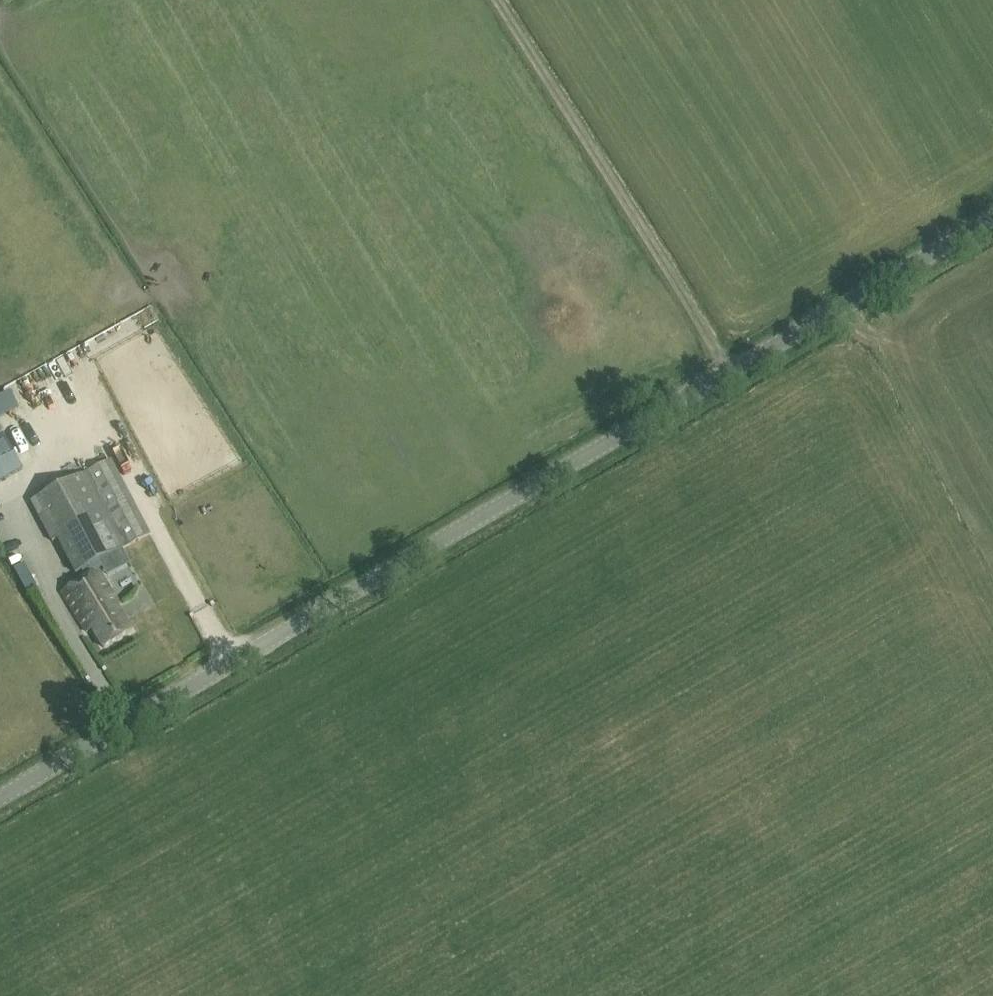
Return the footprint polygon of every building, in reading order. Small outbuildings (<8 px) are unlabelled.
[(14,443),(9,433),(0,437),(0,449),(14,443)] [(98,569),(94,571),(90,564),(148,533),(108,459),(30,501),(51,541),(57,538),(75,572),(81,569),(85,576),(62,591),(86,631),(92,628),(103,647),(131,629),(117,606),(120,604),(98,569)] [(9,506),(17,501),(6,484),(0,487),(0,493),(9,506)]
